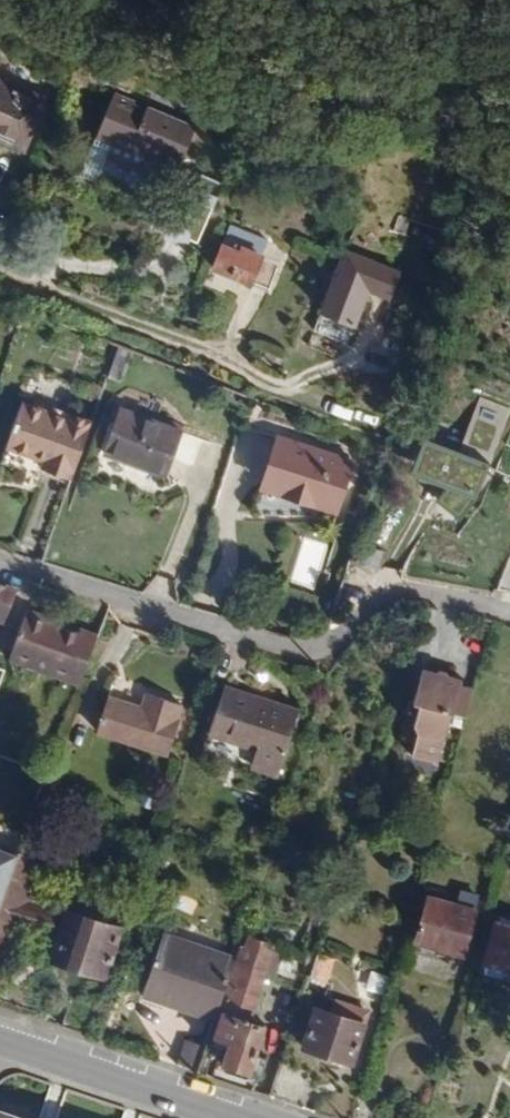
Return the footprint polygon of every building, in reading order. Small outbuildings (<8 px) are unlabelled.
[(41,103),(0,86),(0,144),(20,153),(41,103)] [(175,176),(194,133),(111,97),(88,153),(105,161),(149,181),(155,166),(175,176)] [(94,188),(105,161),(88,153),(76,180),(94,188)] [(193,245),(208,213),(180,200),(167,233),(193,245)] [(266,293),(277,266),(238,251),(235,256),(218,249),(209,270),(266,293)] [(441,292),(449,271),(419,259),(409,283),(441,292)] [(345,349),(367,293),(333,278),(310,333),(345,349)] [(119,385),(132,355),(117,348),(106,380),(119,385)] [(68,483),(89,425),(65,416),(63,421),(19,404),(2,452),(40,464),(37,472),(68,483)] [(470,507),(506,415),(476,404),(460,448),(434,438),(430,447),(415,486),(470,507)] [(164,479),(180,435),(117,411),(102,456),(164,479)] [(337,509),(352,465),(274,440),(260,484),(282,491),(280,499),(314,510),(317,503),(337,509)] [(415,486),(430,447),(420,444),(406,482),(415,486)] [(280,499),(282,491),(260,484),(258,492),(280,499)] [(337,509),(317,503),(314,510),(335,517),(337,509)] [(292,584),(317,589),(326,543),(301,538),(292,584)] [(378,570),(380,553),(358,549),(354,566),(378,570)] [(505,573),(502,596),(509,597),(509,574),(505,573)] [(0,588),(0,624),(1,625),(14,593),(0,588)] [(76,688),(95,640),(75,632),(74,635),(62,632),(63,627),(25,613),(7,661),(76,688)] [(465,717),(471,693),(457,690),(459,685),(446,680),(442,683),(434,679),(435,676),(420,671),(409,704),(415,706),(409,725),(416,735),(409,758),(434,765),(449,712),(465,717)] [(276,780),(297,715),(221,691),(206,738),(254,753),(248,770),(276,780)] [(168,758),(178,723),(176,721),(180,707),(143,696),(139,711),(105,700),(93,735),(168,758)] [(13,860),(0,855),(0,896),(13,860)] [(28,907),(40,865),(15,856),(13,860),(0,896),(0,971),(15,930),(45,939),(54,915),(28,907)] [(462,959),(475,914),(425,900),(412,946),(462,959)] [(101,980),(118,930),(67,913),(51,963),(101,980)] [(493,929),(482,970),(509,977),(509,934),(493,929)] [(212,1023),(233,960),(216,954),(210,970),(179,961),(185,944),(161,935),(139,999),(212,1023)] [(273,982),(283,953),(247,940),(213,1040),(227,1044),(221,1066),(258,1079),(265,1060),(253,1056),(261,1028),(248,1024),(261,978),(273,982)] [(210,970),(216,954),(185,944),(179,961),(210,970)] [(324,987),(332,963),(316,956),(308,982),(324,987)] [(371,972),(367,991),(383,995),(387,976),(371,972)] [(350,1067),(366,1016),(334,1006),(331,1017),(315,1011),(301,1051),(350,1067)] [(196,1073),(204,1051),(184,1043),(175,1065),(196,1073)] [(310,1093),(314,1077),(280,1067),(269,1100),(303,1112),(304,1100),(310,1093)] [(377,1100),(358,1095),(352,1117),(372,1117),(377,1100)]
